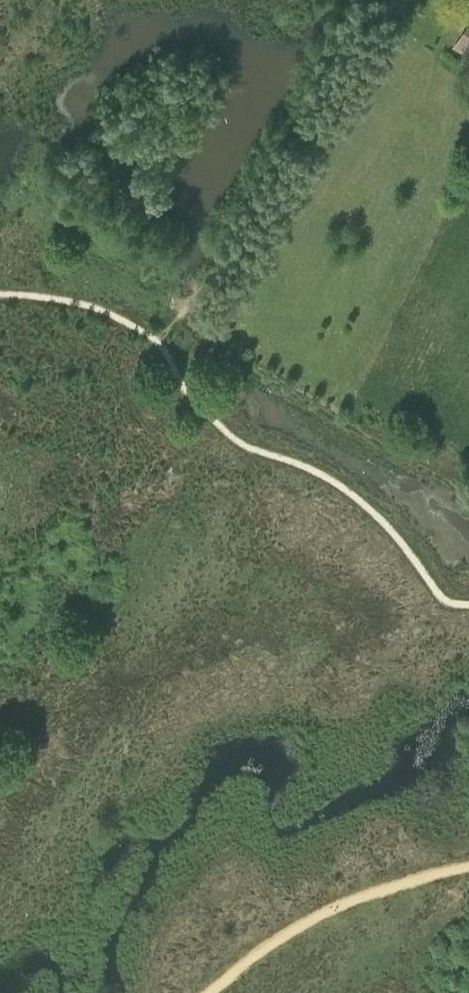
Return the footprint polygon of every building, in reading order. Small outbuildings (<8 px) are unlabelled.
[(467,25),(460,36),(468,42),(468,27),(467,25)]
